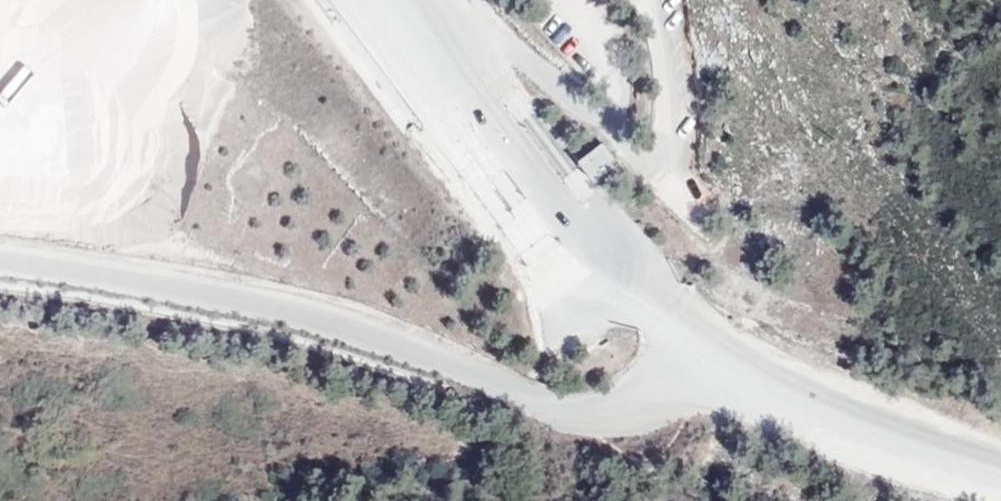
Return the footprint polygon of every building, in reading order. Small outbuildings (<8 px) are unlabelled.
[(590,178),(618,163),(605,140),(577,154),(590,178)]
